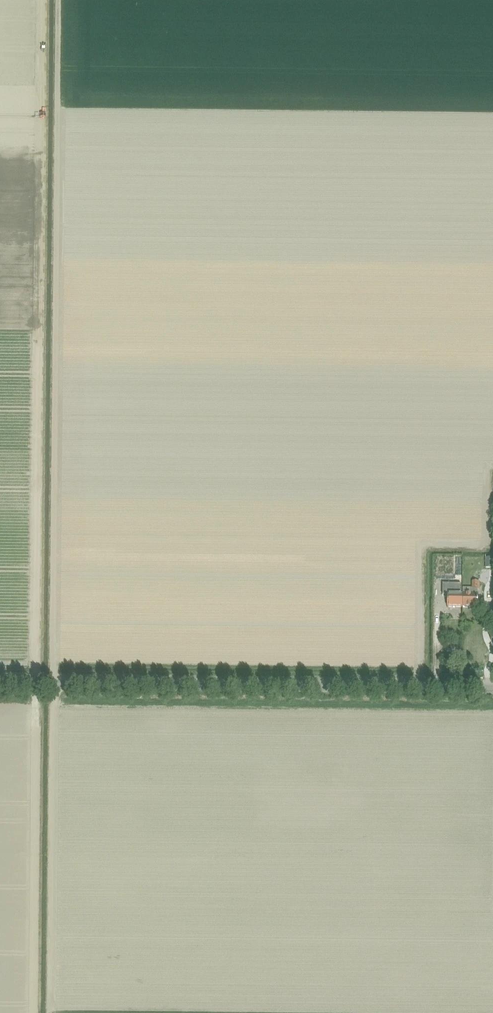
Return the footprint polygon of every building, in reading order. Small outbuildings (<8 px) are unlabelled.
[(478,608),(477,595),(478,595),(478,582),(473,582),(472,588),(462,588),(462,595),(462,608),(478,608)] [(460,595),(460,584),(442,584),(442,595),(447,595),(447,608),(462,608),(462,595),(460,595)]
